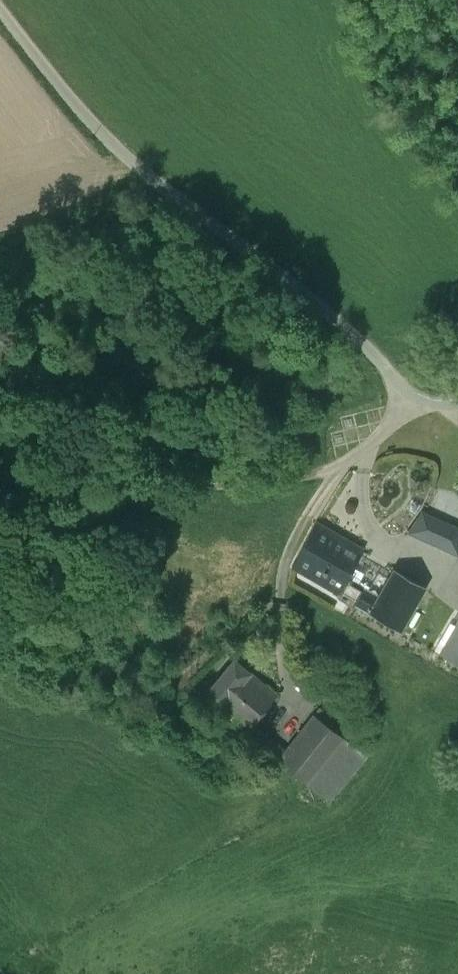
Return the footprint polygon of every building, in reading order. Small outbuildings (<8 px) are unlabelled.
[(422,513),(408,534),(457,554),(457,528),(422,513)] [(363,550),(314,522),(292,566),(333,590),(332,592),(368,612),(377,597),(347,580),(363,550)] [(425,587),(394,569),(377,597),(368,612),(400,631),(425,587)] [(439,653),(457,665),(457,621),(439,653)] [(277,695),(233,659),(202,696),(230,719),(246,732),(253,724),(277,695)] [(313,714),(284,750),(277,762),(306,784),(344,738),(313,714)] [(284,750),(253,724),(246,732),(230,719),(222,730),(270,770),(277,762),(284,750)] [(365,754),(344,738),(306,784),(328,800),(365,754)]
